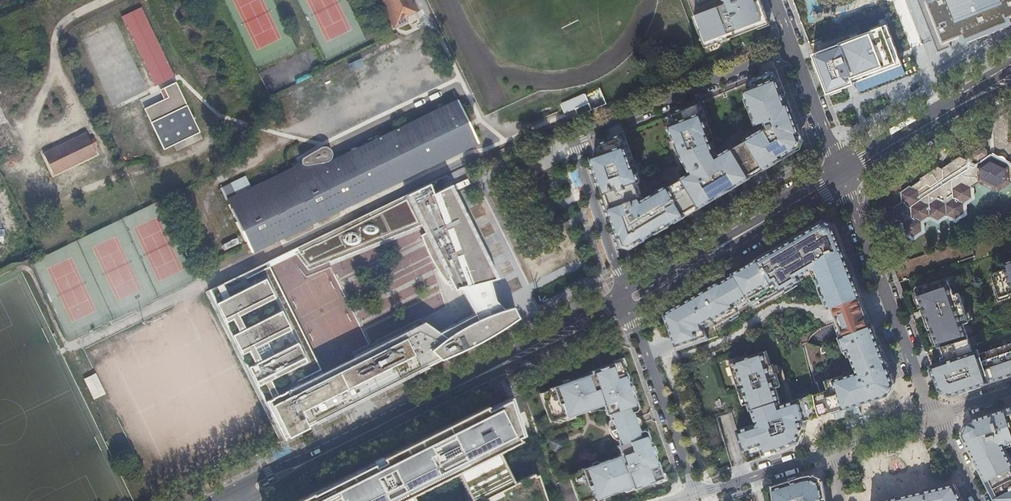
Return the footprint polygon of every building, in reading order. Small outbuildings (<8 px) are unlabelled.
[(394,27),(407,20),(410,26),(417,23),(416,22),(418,21),(408,0),(381,0),(394,27)] [(696,22),(706,48),(769,24),(760,0),(688,0),(696,22)] [(938,52),(952,47),(949,41),(964,35),(966,40),(1010,22),(1008,18),(1010,16),(1010,0),(918,0),(938,52)] [(154,85),(172,76),(139,8),(121,17),(154,85)] [(884,19),(812,46),(827,86),(889,62),(899,59),(884,19)] [(641,180),(624,134),(598,145),(593,157),(625,247),(629,248),(686,214),(685,212),(698,205),(699,206),(751,176),(750,174),(761,168),(762,168),(763,167),(764,168),(804,145),(776,70),(751,81),(754,88),(746,91),(749,97),(747,97),(758,125),(767,121),(770,129),(768,131),(766,129),(747,140),(748,140),(734,148),(718,157),(714,150),(708,134),(712,133),(700,102),(672,114),(676,124),(670,126),(680,153),(682,153),(683,157),(692,173),(683,178),(683,179),(670,187),(669,186),(644,201),(641,197),(636,182),(641,180)] [(163,149),(199,132),(175,82),(163,88),(168,100),(164,101),(163,99),(143,109),(163,149)] [(168,100),(163,88),(158,90),(163,99),(164,101),(168,100)] [(564,112),(577,108),(578,114),(591,110),(587,94),(561,102),(564,112)] [(462,142),(466,149),(477,144),(457,100),(329,161),(330,160),(331,159),(331,158),(332,157),(333,156),(333,154),(333,153),(332,151),(332,150),(331,149),(330,148),(329,147),(328,147),(327,146),(325,146),(324,146),(302,158),(301,160),(301,161),(302,163),(303,164),(304,165),(296,169),(295,166),(250,188),(236,194),(231,184),(221,188),(229,204),(228,204),(230,209),(236,221),(235,222),(244,240),(245,240),(251,252),(346,207),(342,200),(462,142)] [(42,149),(52,171),(96,150),(85,128),(42,149)] [(346,207),(466,149),(462,142),(342,200),(346,207)] [(935,167),(918,179),(917,182),(908,187),(907,186),(898,193),(898,203),(890,208),(891,219),(898,223),(900,224),(901,233),(911,238),(920,232),(919,222),(926,217),(935,221),(944,215),(953,220),(961,214),(960,204),(970,197),(969,187),(976,182),(995,191),(1010,182),(1010,183),(1010,161),(1009,163),(996,157),(985,152),(971,162),(955,154),(954,154),(938,166),(938,169),(939,176),(936,177),(935,167)] [(443,177),(446,184),(454,181),(452,174),(443,177)] [(231,184),(236,194),(250,188),(244,177),(231,184)] [(209,290),(283,440),(285,439),(284,438),(312,424),(467,348),(489,336),(510,323),(517,318),(512,307),(503,309),(494,300),(489,280),(486,271),(456,220),(446,186),(432,193),(429,183),(296,247),(298,251),(294,253),(307,270),(421,224),(425,232),(421,235),(422,238),(426,249),(431,259),(437,269),(443,278),(449,286),(451,285),(458,283),(461,288),(474,314),(438,332),(423,322),(322,373),(268,266),(266,262),(209,290)] [(482,203),(469,207),(473,219),(486,214),(482,203)] [(721,281),(665,314),(677,350),(708,339),(704,328),(714,322),(716,325),(739,311),(738,309),(736,306),(748,299),(750,302),(751,304),(764,297),(766,300),(802,278),(800,275),(811,269),(816,266),(820,277),(818,278),(819,279),(822,287),(824,286),(827,293),(825,294),(830,308),(833,307),(859,297),(862,295),(833,224),(823,220),(733,274),(733,275),(721,282),(721,281)] [(266,262),(268,266),(294,253),(298,251),(296,247),(266,262)] [(1003,262),(1003,263),(1004,263),(1005,268),(992,273),(1000,297),(1010,293),(1010,259),(1003,262)] [(342,261),(332,266),(338,280),(348,275),(342,261)] [(816,266),(811,269),(818,279),(819,279),(818,278),(820,277),(816,266)] [(938,347),(967,338),(963,324),(969,322),(959,292),(953,294),(948,281),(918,291),(917,291),(916,292),(923,308),(926,317),(932,333),(935,332),(937,336),(934,337),(938,347)] [(828,389),(815,394),(820,415),(889,394),(892,389),(895,383),(873,325),(870,326),(861,301),(859,297),(833,307),(835,312),(844,335),(841,337),(845,350),(849,349),(857,372),(846,375),(845,374),(826,380),(828,389)] [(748,299),(736,306),(738,309),(750,302),(748,299)] [(967,338),(938,347),(943,361),(931,365),(940,389),(951,394),(1010,374),(1010,343),(973,355),(967,338)] [(785,450),(799,444),(806,428),(803,421),(820,415),(815,394),(781,405),(775,387),(780,386),(773,364),(771,365),(766,351),(731,362),(741,394),(745,393),(755,424),(737,430),(743,451),(760,445),(764,457),(767,456),(768,456),(768,455),(785,450)] [(568,476),(569,479),(577,500),(586,500),(595,498),(595,500),(631,488),(632,489),(663,477),(646,432),(640,435),(630,409),(637,406),(620,361),(589,371),(590,373),(577,378),(548,388),(548,390),(539,393),(549,421),(565,416),(566,418),(602,405),(606,415),(607,414),(609,420),(611,419),(618,439),(616,439),(618,445),(616,445),(620,455),(577,471),(578,472),(568,476)] [(462,481),(505,461),(529,449),(527,446),(529,446),(511,400),(490,412),(489,410),(386,460),(302,500),(420,500),(462,481)] [(967,420),(962,433),(997,500),(1010,500),(1010,406),(967,420)] [(561,438),(552,441),(555,450),(564,447),(561,438)] [(462,481),(473,500),(482,500),(517,484),(505,461),(462,481)] [(540,472),(517,484),(482,500),(551,500),(540,472)] [(567,473),(553,478),(555,484),(569,479),(568,476),(567,473)] [(772,487),(774,500),(826,500),(823,482),(811,475),(802,477),(772,487)] [(954,484),(882,500),(963,500),(954,484)]
